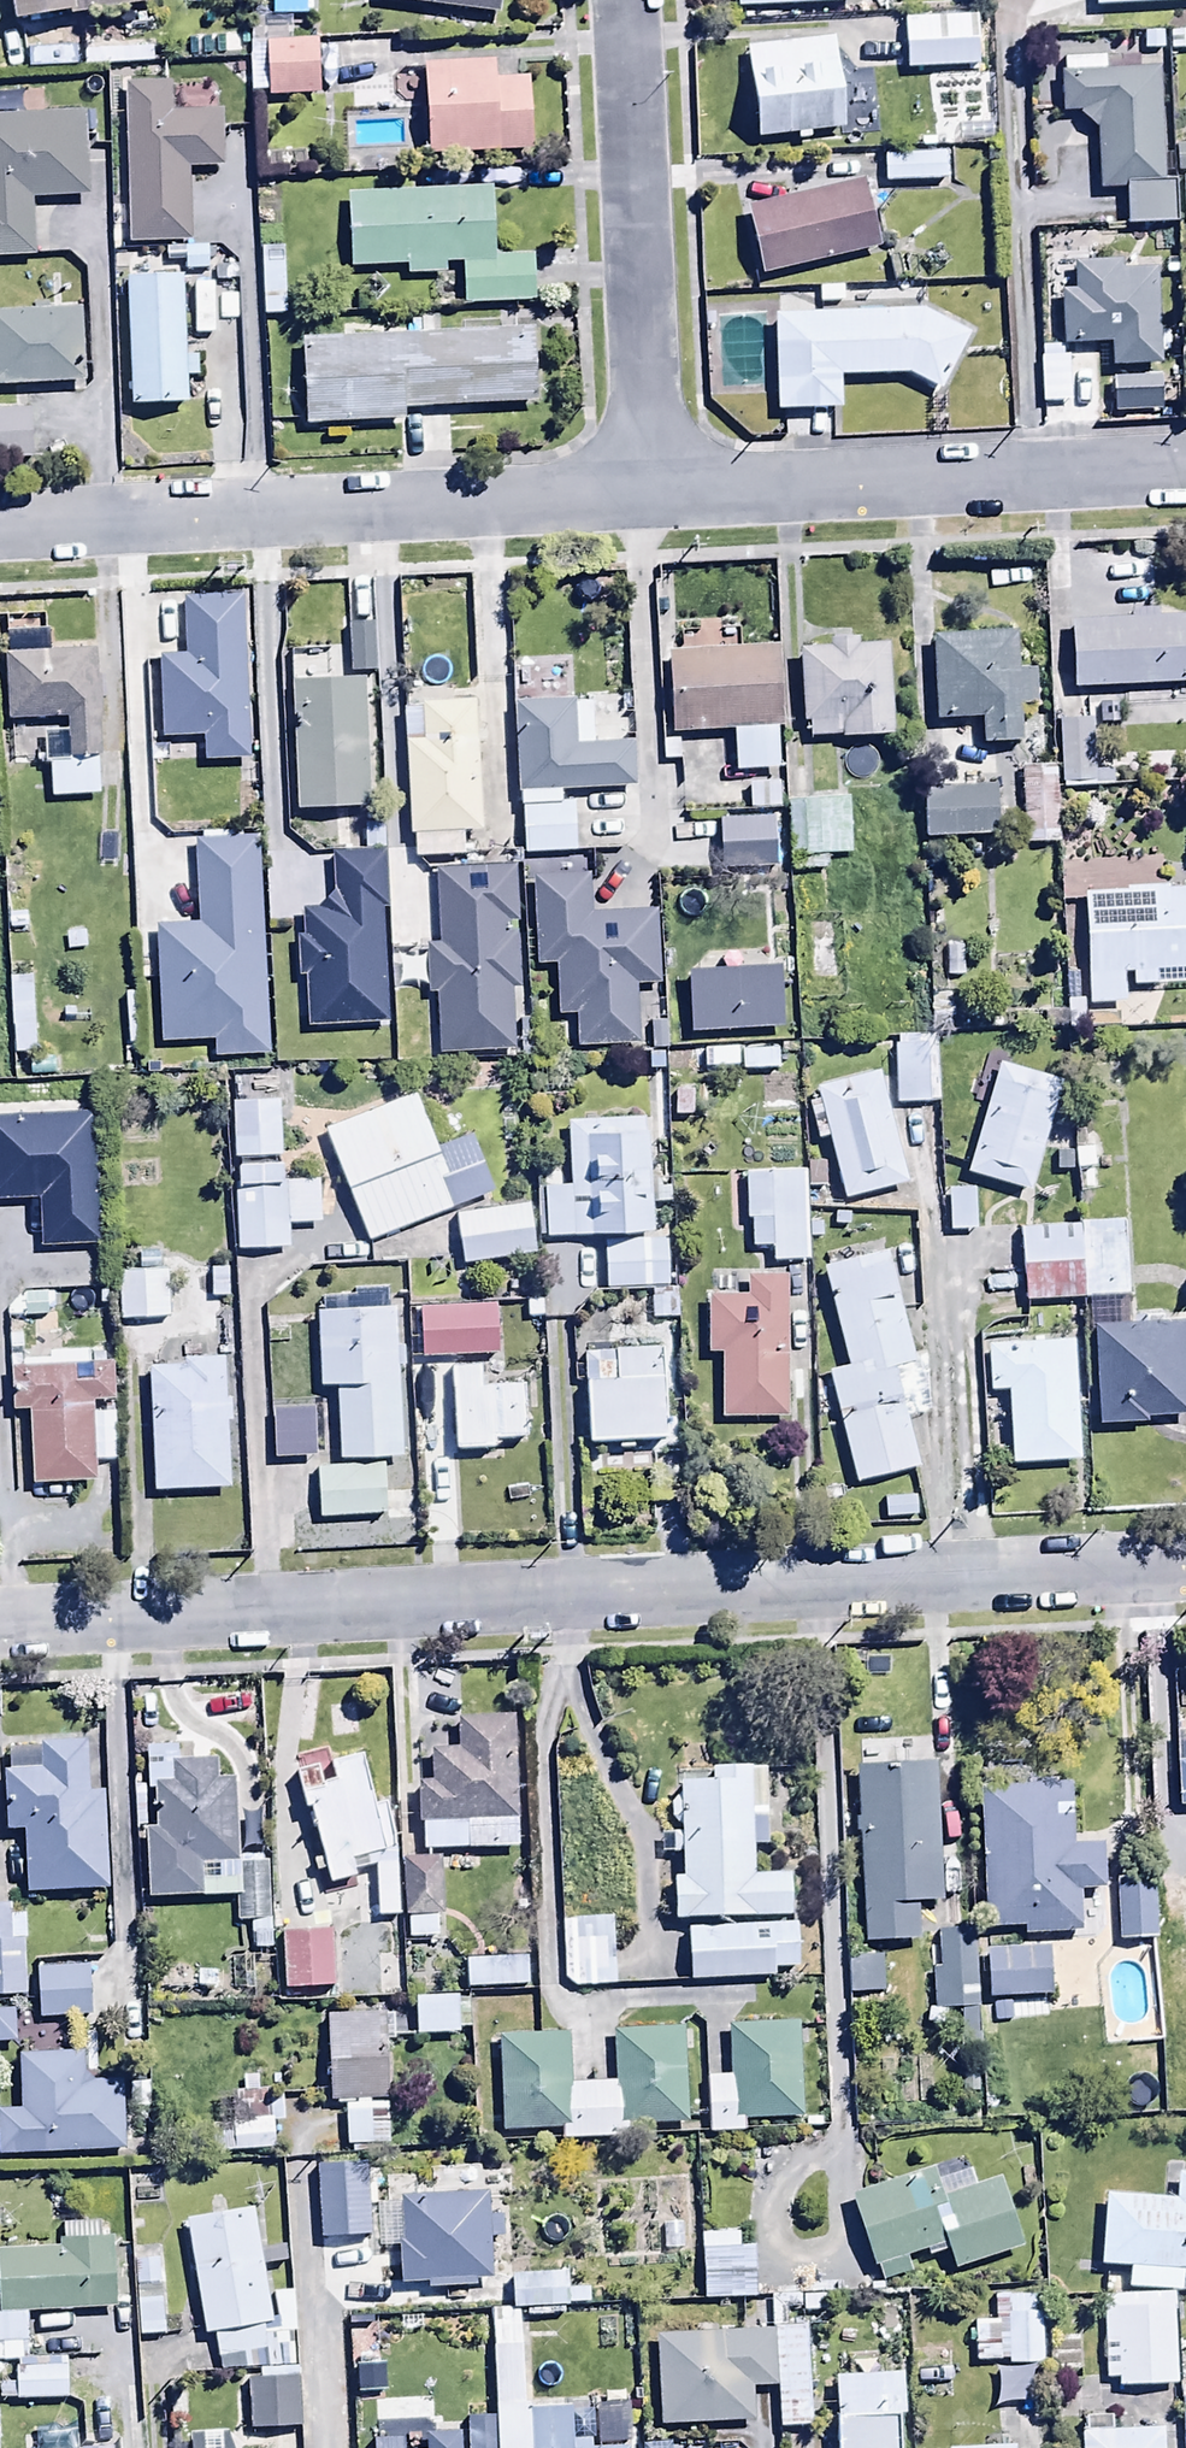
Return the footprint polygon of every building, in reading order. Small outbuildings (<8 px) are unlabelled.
[(12,13),(70,5),(70,10),(141,0),(10,0),(12,13)] [(902,42),(966,43),(966,0),(902,0),(902,42)] [(316,7),(263,8),(265,69),(318,68),(316,7)] [(835,33),(746,43),(756,137),(845,127),(835,33)] [(493,55),(422,59),(428,155),(531,148),(527,74),(494,77),(493,55)] [(1062,73),(1057,73),(1058,114),(1078,114),(1095,131),(1096,192),(1125,192),(1125,227),(1174,227),(1174,183),(1163,184),(1159,68),(1104,70),(1103,57),(1062,58),(1062,73)] [(126,241),(189,238),(186,166),(222,164),(220,107),(173,109),(172,80),(122,82),(126,241)] [(33,256),(31,195),(88,193),(85,108),(25,110),(24,103),(0,104),(0,257),(33,256)] [(882,152),(883,182),(946,180),(945,150),(882,152)] [(762,249),(876,219),(859,152),(744,182),(762,249)] [(492,186),(347,191),(349,264),(405,262),(405,274),(444,273),(444,261),(461,261),(462,303),(536,300),(534,252),(495,253),(492,186)] [(186,249),(123,252),(129,383),(193,380),(186,249)] [(1122,257),(1071,259),(1072,287),(1060,287),(1062,342),(1109,340),(1110,365),(1159,363),(1155,263),(1122,264),(1122,257)] [(83,359),(82,288),(0,289),(0,361),(83,359)] [(534,379),(531,302),(301,312),(304,401),(392,398),(391,385),(534,379)] [(922,305),(773,310),(775,406),(841,404),(840,373),(908,371),(938,386),(968,328),(922,305)] [(1074,352),(1038,354),(1040,401),(1076,399),(1074,352)] [(90,434),(89,371),(0,373),(0,436),(90,434)] [(1070,663),(1185,658),(1185,592),(1067,597),(1070,663)] [(243,593),(182,594),(184,651),(158,652),(160,737),(202,736),(202,759),(246,758),(243,593)] [(376,598),(344,599),(345,647),(377,647),(376,598)] [(1012,627),(929,632),(935,717),(981,714),(983,740),(1020,738),(1017,701),(1033,700),(1031,662),(1014,663),(1012,627)] [(828,644),(798,645),(801,720),(807,720),(807,736),(891,733),(888,639),(855,641),(855,634),(828,635),(828,644)] [(776,644),(667,649),(671,730),(732,727),(734,769),(777,767),(775,723),(780,723),(776,644)] [(95,645),(3,649),(7,717),(66,714),(67,726),(41,727),(42,758),(48,758),(50,796),(103,794),(95,645)] [(330,646),(290,648),(296,807),(368,804),(363,676),(331,677),(330,646)] [(520,802),(560,800),(560,789),(636,786),(634,738),(626,739),(624,701),(592,703),(592,698),(572,698),(571,660),(511,662),(516,789),(519,789),(520,802)] [(473,672),(400,677),(407,808),(480,804),(473,672)] [(1092,784),(1185,779),(1185,752),(1093,756),(1091,698),(1058,699),(1061,779),(1090,778),(1092,784)] [(1057,767),(1022,767),(1022,841),(1057,841),(1057,767)] [(849,828),(844,771),(784,776),(790,833),(849,828)] [(994,781),(921,785),(924,837),(997,832),(994,781)] [(715,790),(718,840),(777,836),(774,786),(715,790)] [(560,800),(520,802),(522,852),(628,847),(626,797),(560,800)] [(303,974),(306,1026),(389,1020),(381,907),(388,906),(382,818),(362,820),(364,848),(330,851),(332,888),(319,906),(301,907),(303,932),(292,932),(295,975),(303,974)] [(269,1052),(257,834),(193,837),(198,919),(154,922),(161,1041),(212,1038),(213,1055),(269,1052)] [(515,847),(479,849),(484,963),(520,961),(515,847)] [(589,872),(532,873),(534,963),(555,962),(556,1012),(575,1012),(576,1045),(636,1043),(634,983),(660,983),(657,906),(590,908),(589,872)] [(1081,889),(1087,1003),(1125,1001),(1124,983),(1185,980),(1185,884),(1081,889)] [(779,1004),(775,943),(682,948),(686,1009),(779,1004)] [(44,949),(9,950),(11,1028),(47,1027),(44,949)] [(935,1013),(890,1015),(893,1082),(939,1080),(935,1013)] [(737,1017),(737,1045),(780,1044),(780,1016),(737,1017)] [(1065,1052),(1002,1032),(963,1149),(1026,1170),(1065,1052)] [(907,1179),(878,1068),(814,1085),(817,1096),(805,1099),(815,1136),(827,1133),(843,1196),(907,1179)] [(92,1091),(0,1095),(0,1180),(32,1178),(34,1224),(98,1221),(92,1091)] [(317,1177),(282,1179),(279,1097),(229,1099),(232,1160),(236,1160),(237,1185),(234,1186),(236,1247),(288,1245),(287,1222),(319,1221),(317,1177)] [(645,1114),(567,1118),(570,1183),(542,1185),(544,1235),(651,1230),(650,1202),(670,1201),(669,1176),(649,1177),(645,1114)] [(1101,1131),(1073,1132),(1073,1170),(1101,1169),(1101,1131)] [(803,1234),(802,1140),(742,1140),(743,1194),(769,1194),(769,1234),(803,1234)] [(973,1160),(943,1162),(945,1208),(975,1206),(973,1160)] [(537,1228),(529,1177),(452,1190),(461,1241),(537,1228)] [(1125,1219),(1019,1225),(1023,1300),(1129,1294),(1125,1219)] [(669,1285),(665,1236),(601,1238),(603,1287),(669,1285)] [(169,1241),(116,1243),(117,1295),(170,1294),(169,1241)] [(884,1246),(819,1263),(845,1360),(823,1366),(854,1481),(919,1464),(907,1415),(930,1409),(924,1351),(913,1354),(884,1246)] [(747,1293),(707,1293),(706,1350),(720,1351),(719,1415),(785,1415),(787,1273),(747,1272),(747,1293)] [(419,1334),(496,1331),(494,1278),(418,1280),(419,1334)] [(337,1454),(401,1452),(398,1362),(405,1362),(403,1302),(389,1302),(389,1285),(353,1286),(353,1292),(321,1293),(321,1307),(316,1307),(319,1384),(334,1383),(337,1454)] [(661,1340),(679,1339),(678,1310),(685,1310),(685,1292),(659,1293),(661,1340)] [(1089,1305),(1096,1399),(1185,1392),(1185,1297),(1089,1305)] [(229,1334),(148,1337),(153,1469),(234,1466),(229,1334)] [(1072,1337),(986,1340),(988,1388),(1006,1388),(1009,1460),(1077,1457),(1072,1337)] [(671,1345),(583,1348),(586,1437),(617,1435),(617,1446),(633,1445),(633,1435),(667,1434),(665,1376),(672,1375),(671,1345)] [(113,1357),(10,1361),(12,1408),(27,1407),(30,1479),(94,1477),(94,1460),(117,1459),(114,1409),(93,1409),(93,1398),(114,1397),(113,1357)] [(480,1360),(449,1362),(453,1444),(502,1442),(502,1435),(528,1433),(525,1380),(481,1382),(480,1360)] [(386,1513),(384,1461),(315,1464),(317,1515),(386,1513)] [(917,1494),(882,1495),(882,1516),(918,1515),(917,1494)] [(517,1845),(513,1714),(456,1716),(457,1745),(428,1746),(429,1779),(415,1779),(417,1821),(420,1821),(421,1848),(517,1845)] [(22,1829),(25,1893),(108,1890),(103,1789),(89,1789),(86,1738),(38,1740),(39,1745),(7,1747),(8,1769),(2,1769),(4,1830),(22,1829)] [(317,1763),(294,1769),(304,1807),(309,1806),(330,1882),(356,1875),(355,1870),(375,1864),(376,1915),(399,1915),(395,1833),(387,1799),(374,1802),(361,1751),(328,1759),(332,1777),(321,1779),(317,1763)] [(153,1827),(144,1827),(145,1896),(204,1895),(203,1861),(236,1860),(234,1777),(217,1777),(216,1756),(171,1757),(171,1778),(153,1778),(153,1827)] [(1177,1805),(1185,1804),(1185,1761),(1176,1762),(1177,1805)] [(673,1915),(790,1914),(789,1869),(752,1870),(752,1844),(766,1844),(765,1764),(711,1765),(711,1777),(677,1778),(678,1831),(659,1831),(659,1852),(681,1852),(682,1873),(672,1873),(673,1915)] [(977,1782),(983,1926),(1022,1924),(1022,1933),(1082,1931),(1081,1886),(1103,1885),(1101,1840),(1072,1841),(1070,1779),(977,1782)] [(403,1856),(403,1915),(407,1915),(407,1937),(435,1937),(435,1915),(443,1915),(444,1856),(403,1856)] [(270,1862),(235,1862),(235,1921),(250,1921),(250,1934),(271,1934),(270,1862)] [(1117,1875),(1118,1939),(1155,1939),(1154,1875),(1117,1875)] [(335,1904),(279,1909),(284,1967),(340,1962),(335,1904)] [(0,1916),(0,1973),(25,1972),(21,1915),(0,1916)] [(614,1984),(611,1915),(561,1918),(563,1986),(614,1984)] [(689,1979),(773,1975),(772,1968),(795,1967),(793,1920),(686,1925),(689,1979)] [(878,1927),(846,1928),(847,1968),(879,1967),(878,1927)] [(974,1927),(937,1928),(938,1965),(929,1965),(931,2025),(948,2024),(949,2037),(977,2036),(974,1927)] [(460,1933),(460,1966),(531,1965),(530,1933),(460,1933)] [(88,1991),(88,1940),(34,1940),(34,1991),(88,1991)] [(1048,1947),(986,1949),(988,1996),(1050,1994),(1048,1947)] [(463,2011),(461,1971),(413,1974),(415,2013),(463,2011)] [(0,2008),(0,2042),(15,2042),(15,2008),(0,2008)] [(394,2012),(325,2013),(326,2103),(344,2103),(344,2144),(387,2143),(386,2083),(392,2083),(392,2068),(386,2068),(386,2038),(394,2038),(394,2012)] [(798,2022),(727,2024),(729,2075),(707,2075),(708,2132),(743,2131),(743,2119),(801,2118),(799,2047),(806,2046),(806,2030),(798,2031),(798,2022)] [(17,2053),(19,2108),(0,2109),(0,2153),(125,2148),(123,2079),(91,2080),(86,2073),(85,2052),(17,2053)] [(282,2089),(226,2090),(227,2122),(209,2122),(209,2153),(273,2152),(272,2121),(283,2121),(282,2089)] [(565,2163),(566,2123),(539,2123),(538,2163),(565,2163)] [(967,2156),(851,2192),(873,2265),(877,2264),(883,2281),(911,2272),(906,2254),(924,2249),(926,2256),(947,2250),(952,2267),(1021,2246),(999,2174),(975,2181),(967,2156)] [(488,2188),(398,2192),(398,2199),(377,2200),(380,2247),(397,2246),(399,2283),(427,2282),(427,2288),(476,2285),(476,2278),(492,2278),(490,2238),(503,2238),(502,2213),(489,2214),(488,2188)] [(26,2311),(116,2308),(114,2257),(109,2258),(109,2236),(99,2237),(98,2218),(62,2219),(63,2245),(0,2247),(0,2310),(26,2311)] [(738,2231),(701,2232),(702,2299),(755,2298),(754,2245),(738,2245),(738,2231)] [(165,2317),(161,2247),(133,2248),(137,2335),(183,2333),(182,2317),(165,2317)] [(549,2261),(550,2271),(511,2272),(512,2307),(604,2303),(604,2286),(568,2287),(566,2261),(549,2261)] [(1175,2268),(1103,2267),(1101,2363),(1173,2364),(1175,2268)] [(1040,2340),(1039,2283),(996,2284),(997,2341),(1040,2340)] [(820,2293),(772,2295),(777,2403),(824,2401),(820,2293)] [(571,2439),(569,2402),(530,2404),(527,2323),(520,2324),(519,2308),(491,2308),(494,2414),(495,2447),(571,2447),(571,2439)] [(0,2310),(0,2401),(68,2398),(67,2356),(28,2358),(26,2311),(0,2310)] [(771,2330),(655,2332),(657,2423),(751,2420),(751,2385),(772,2385),(771,2330)] [(297,2348),(247,2351),(250,2406),(300,2403),(297,2348)] [(833,2372),(835,2447),(899,2447),(898,2411),(904,2411),(903,2370),(833,2372)] [(1161,2400),(1079,2404),(1081,2447),(1163,2447),(1161,2400)] [(494,2414),(465,2415),(467,2447),(495,2447),(494,2414)] [(460,2430),(425,2431),(426,2447),(461,2447),(460,2430)] [(185,2447),(237,2447),(237,2432),(185,2434),(185,2447)] [(402,2436),(371,2437),(372,2447),(402,2447),(402,2436)] [(23,2438),(23,2447),(114,2447),(114,2445),(78,2446),(78,2438),(23,2438)] [(630,2444),(591,2446),(590,2438),(571,2439),(571,2447),(630,2447),(630,2444)]
